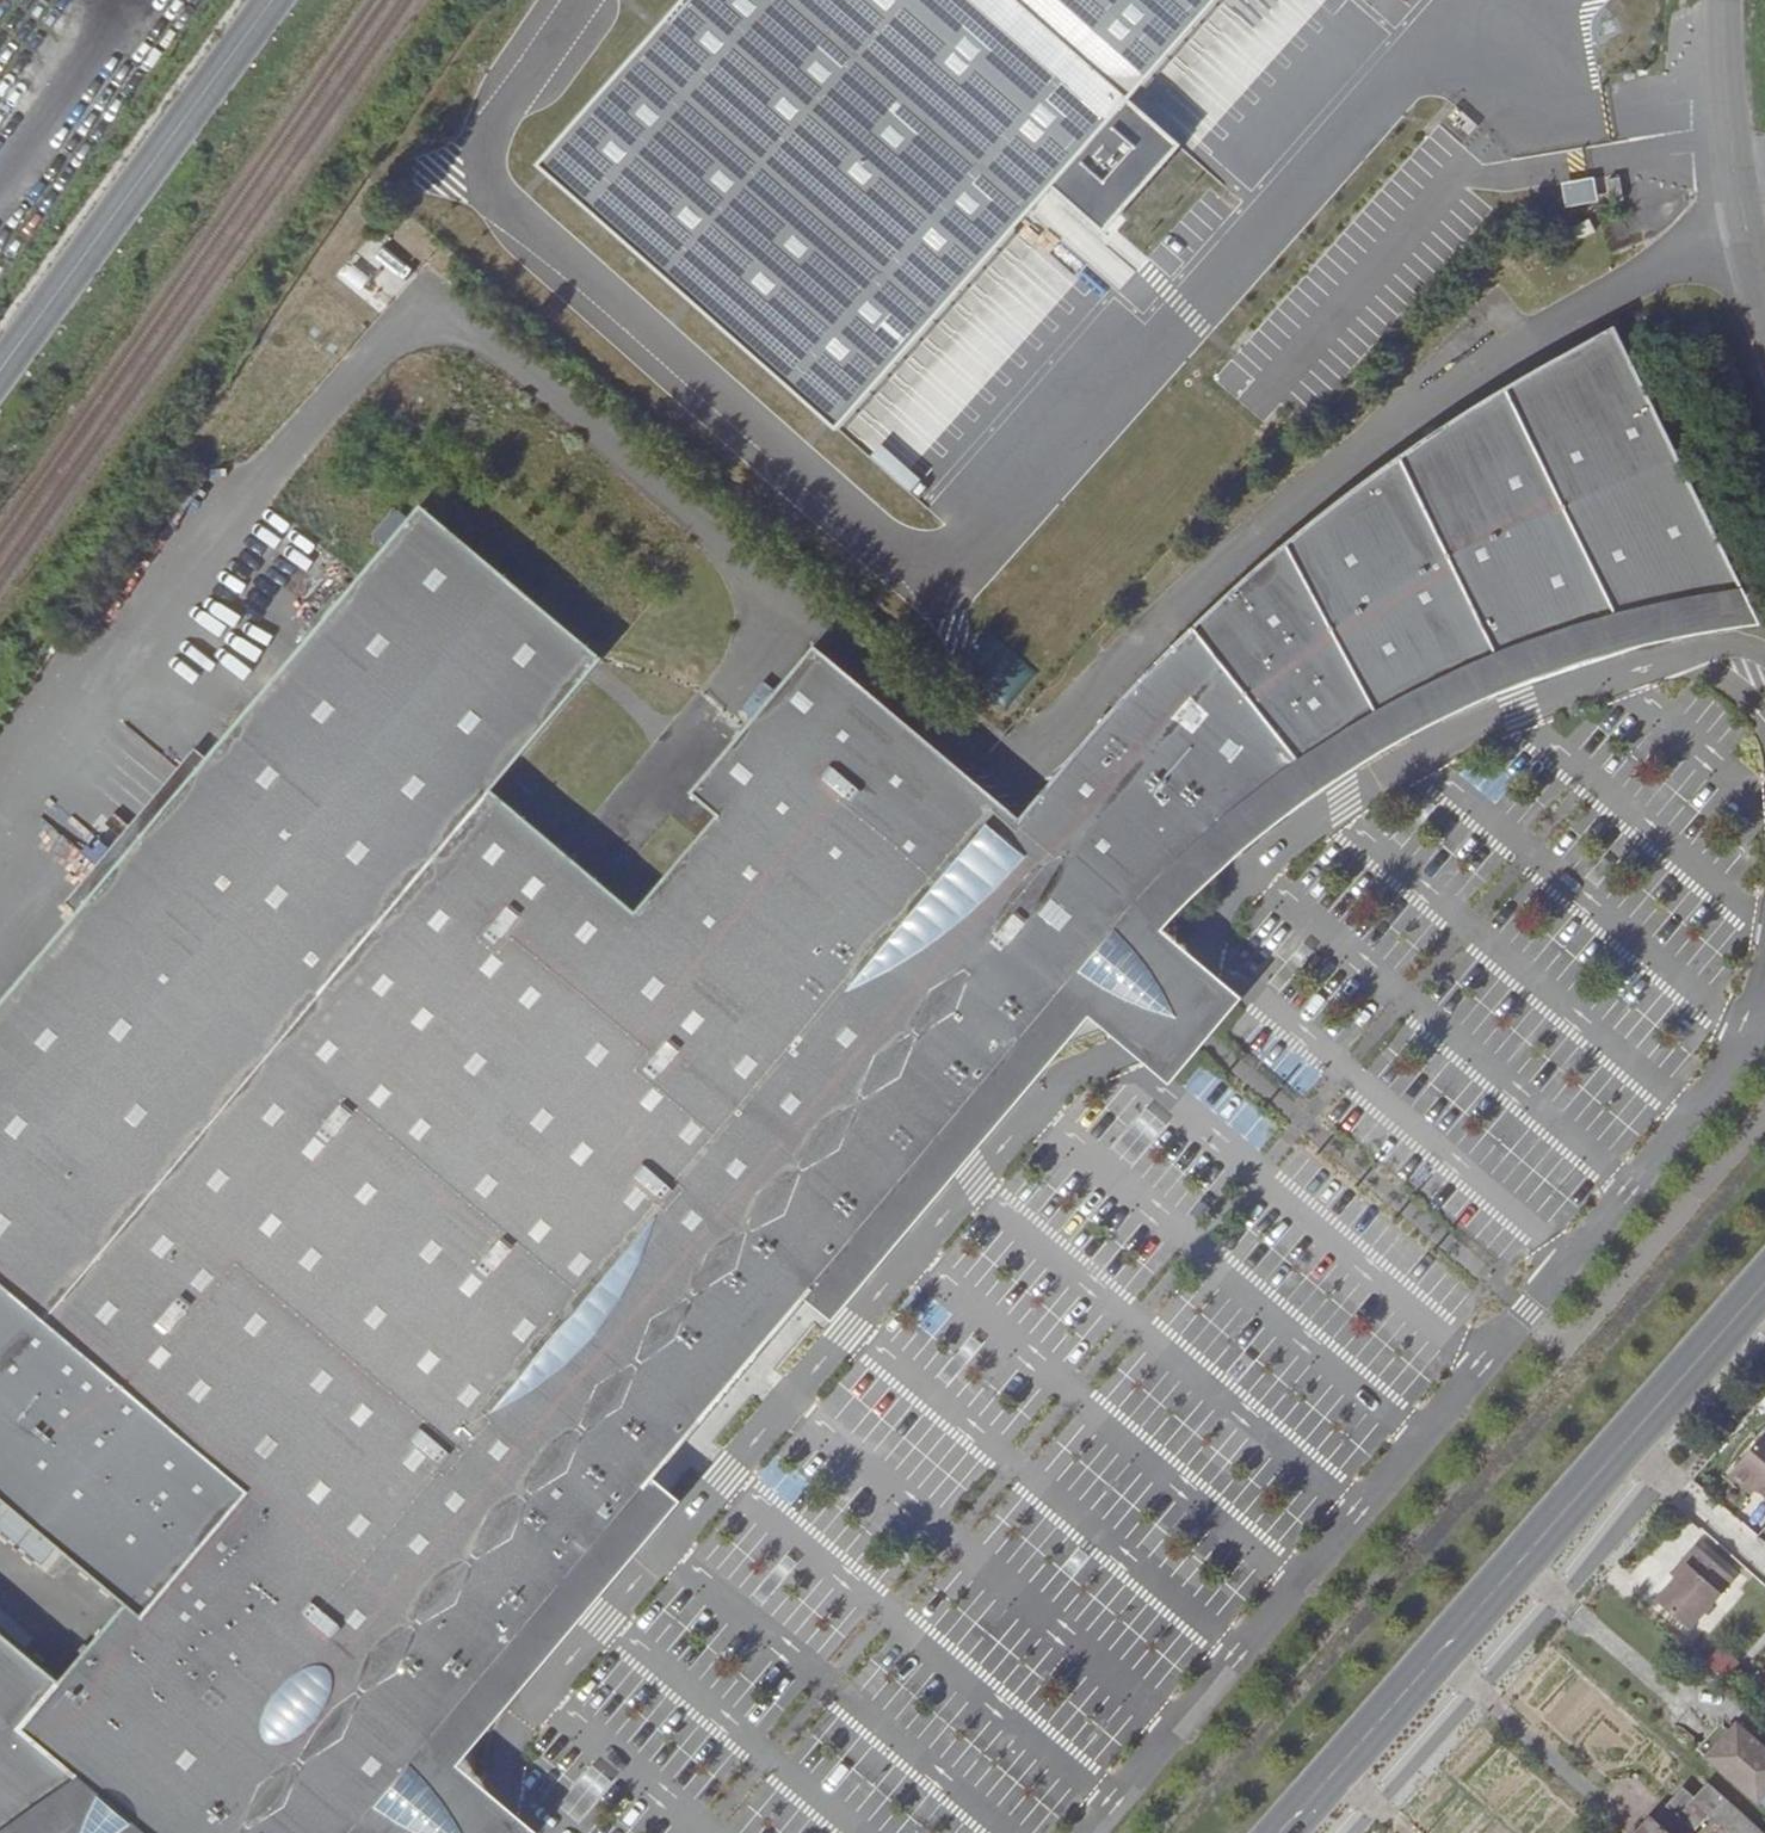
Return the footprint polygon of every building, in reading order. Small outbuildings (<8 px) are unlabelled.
[(534,159),(834,423),(1047,180),(1103,224),(1180,141),(1129,94),(1207,0),(666,0),(534,159)] [(1611,203),(1623,201),(1619,178),(1607,180),(1611,203)] [(1567,187),(1570,202),(1592,198),(1589,183),(1567,187)] [(1568,231),(1574,243),(1594,233),(1588,221),(1568,231)] [(1145,894),(1171,868),(1185,854),(1220,823),(1248,799),(1271,781),(1300,760),(1335,736),(1368,716),(1405,695),(1438,679),(1461,668),(1495,653),(1523,642),(1551,632),(1590,620),(1626,610),(1662,601),(1692,595),(1726,589),(1746,586),(1614,329),(1571,352),(1526,377),(1455,421),(1401,457),(1373,477),(1340,502),(1296,537),(1235,590),(1178,643),(1150,672),(1090,738),(1018,823),(812,651),(688,798),(712,818),(630,916),(485,793),(596,662),(414,509),(0,1002),(0,1498),(125,1604),(56,1679),(15,1724),(80,1779),(145,1832),(351,1832),(652,1477),(808,1293),(1099,949),(1145,894)] [(1241,994),(1163,925),(1194,893),(1224,865),(1254,839),(1285,815),(1308,798),(1354,766),(1404,737),(1444,716),(1476,700),(1508,686),(1572,662),(1640,642),(1687,630),(1718,624),(1762,617),(1746,586),(1726,589),(1692,595),(1662,601),(1626,610),(1590,620),(1551,632),(1523,642),(1495,653),(1461,668),(1438,679),(1405,695),(1368,716),(1335,736),(1300,760),(1271,781),(1248,799),(1220,823),(1185,854),(1171,868),(1145,894),(1099,949),(808,1293),(833,1315),(1092,1008),(1171,1077),(1203,1038),(1241,994)] [(1209,1075),(1193,1100),(1229,1124),(1245,1100),(1209,1075)] [(1130,1161),(1164,1124),(1144,1106),(1110,1144),(1130,1161)] [(1243,1135),(1255,1149),(1276,1131),(1264,1117),(1243,1135)] [(1736,1468),(1760,1488),(1764,1493),(1764,1435),(1736,1468)] [(776,1459),(759,1479),(788,1504),(805,1484),(776,1459)] [(1760,1488),(1736,1468),(1732,1472),(1755,1493),(1760,1488)] [(536,1829),(459,1761),(679,1501),(652,1477),(351,1832),(533,1832),(536,1829)] [(1733,1580),(1696,1548),(1684,1561),(1688,1565),(1659,1599),(1691,1628),(1733,1580)] [(56,1679),(0,1633),(0,1832),(2,1832),(14,1825),(44,1804),(80,1779),(15,1724),(56,1679)] [(1736,1723),(1706,1759),(1757,1803),(1759,1801),(1764,1806),(1764,1747),(1736,1723)] [(80,1779),(44,1804),(14,1825),(2,1832),(145,1832),(80,1779)] [(1708,1783),(1695,1797),(1683,1787),(1655,1819),(1652,1817),(1638,1832),(1689,1832),(1708,1811),(1733,1832),(1755,1832),(1760,1828),(1708,1783)]
